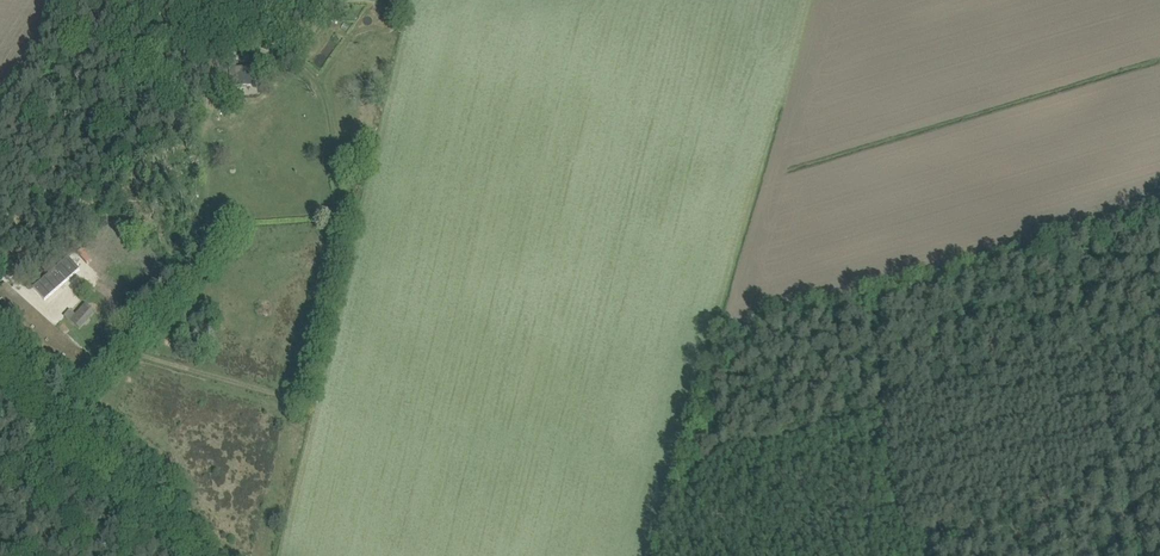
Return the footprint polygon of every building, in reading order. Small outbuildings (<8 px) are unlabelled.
[(346,31),(350,27),(345,23),(342,28),(346,31)] [(199,62),(201,85),(201,84),(230,82),(230,84),(231,84),(231,90),(232,90),(232,89),(252,87),(250,69),(258,68),(257,68),(237,69),(237,60),(239,60),(239,59),(199,62)] [(76,315),(70,309),(64,316),(80,331),(97,313),(86,304),(76,315)]
